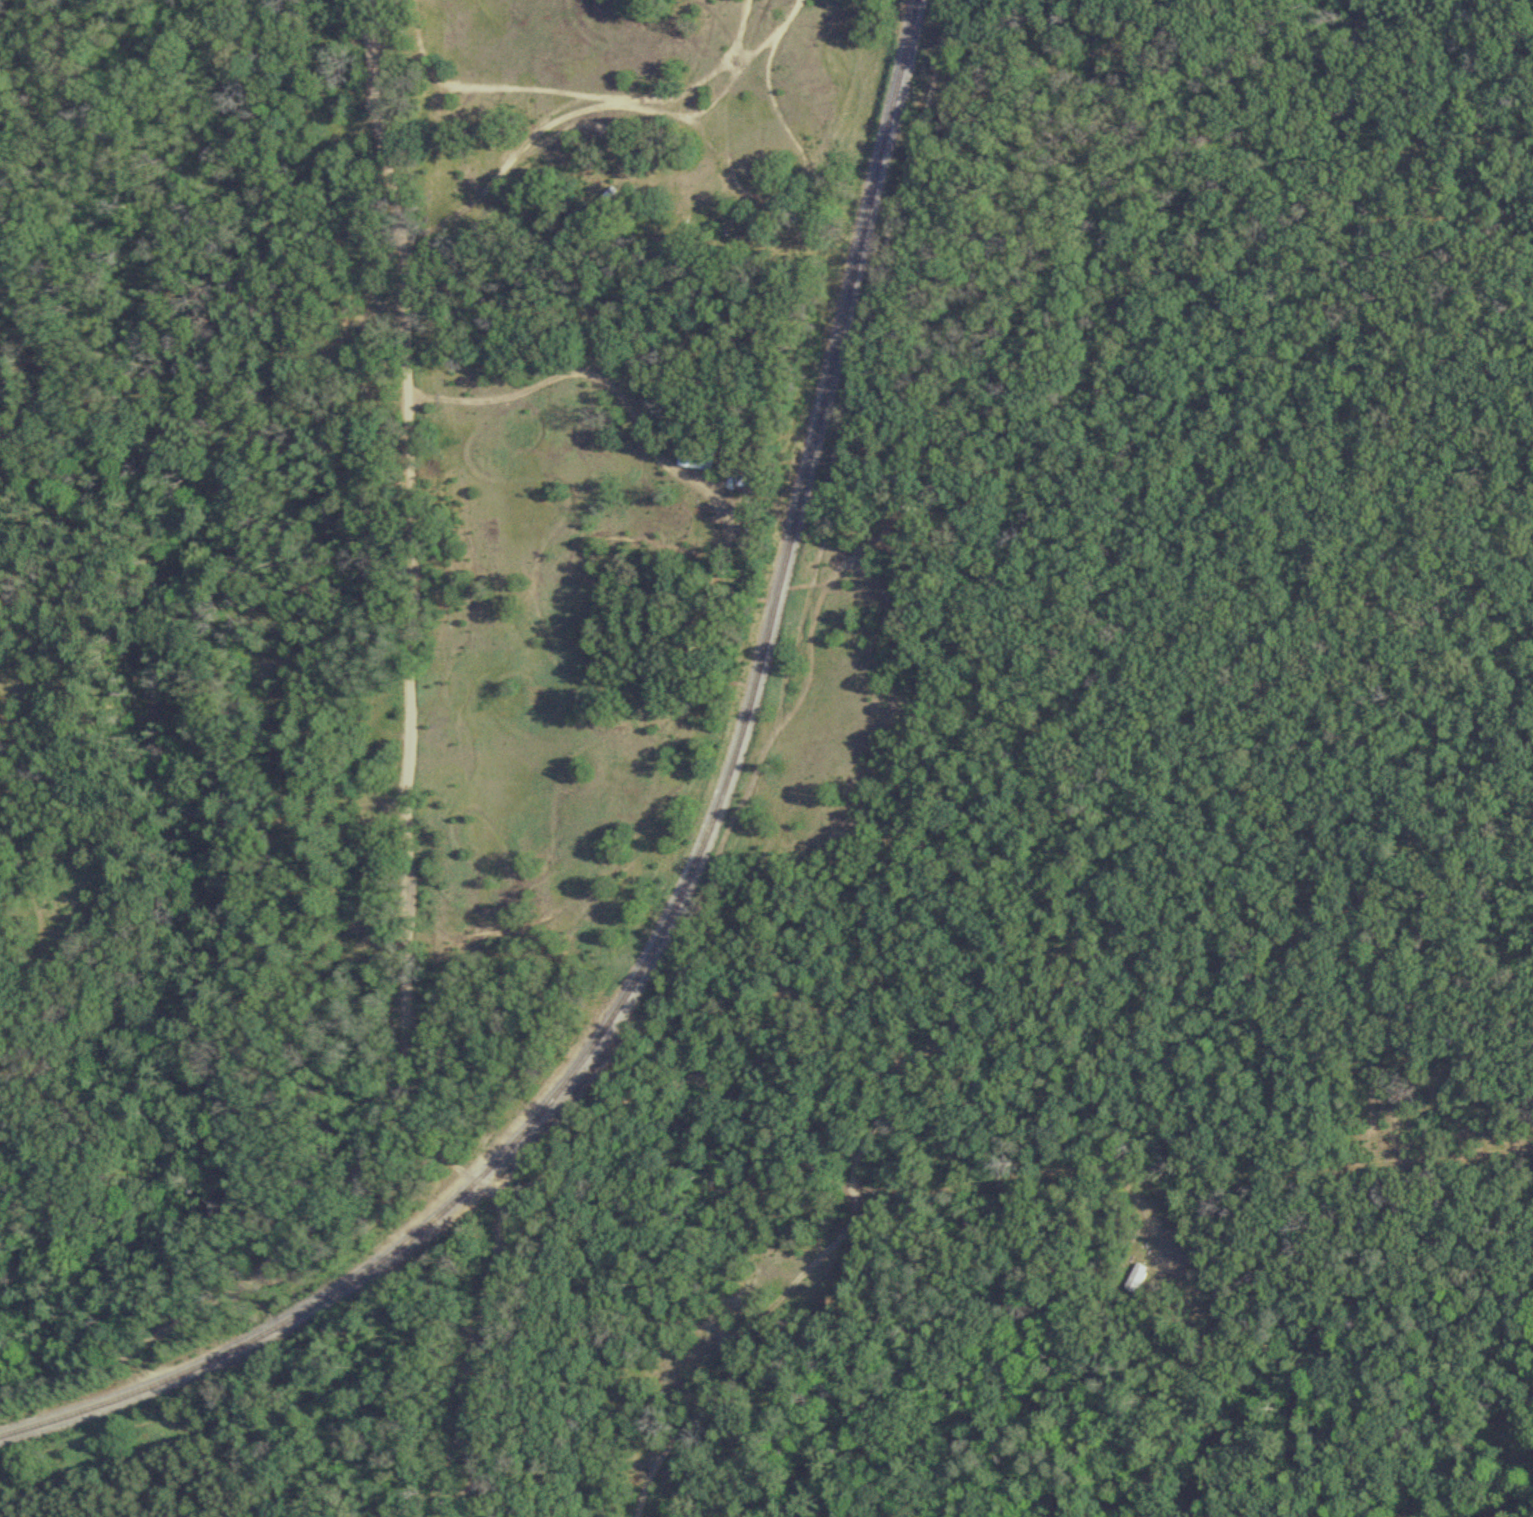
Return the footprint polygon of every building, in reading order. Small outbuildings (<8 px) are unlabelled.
[(1123,1287),(1135,1294),(1150,1270),(1138,1263),(1123,1287)]
